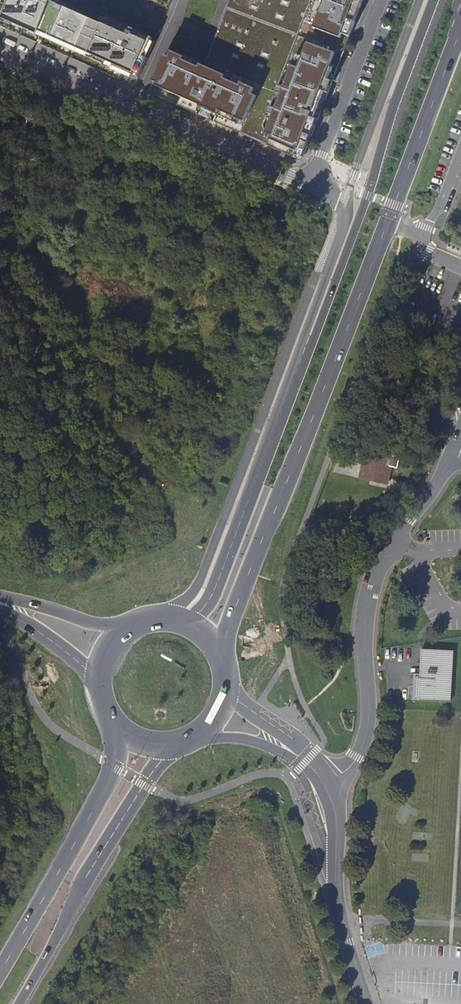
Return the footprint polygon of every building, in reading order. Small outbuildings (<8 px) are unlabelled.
[(115,69),(116,67),(124,71),(123,73),(138,79),(155,41),(151,40),(152,37),(130,28),(129,30),(105,20),(103,25),(50,2),(50,0),(10,0),(3,19),(39,35),(40,31),(92,55),(90,58),(115,69)] [(203,65),(172,51),(170,57),(165,55),(154,81),(158,83),(167,87),(166,90),(185,99),(181,107),(296,158),(298,151),(305,153),(364,0),(228,0),(203,65)] [(40,31),(39,35),(90,58),(92,55),(40,31)] [(298,151),(296,158),(303,161),(305,153),(298,151)] [(365,467),(387,473),(390,461),(393,450),(371,445),(365,467)] [(401,452),(393,450),(390,461),(398,463),(401,452)] [(386,478),(387,473),(365,467),(364,473),(386,478)] [(453,648),(421,646),(420,671),(413,671),(412,697),(450,699),(453,648)]
